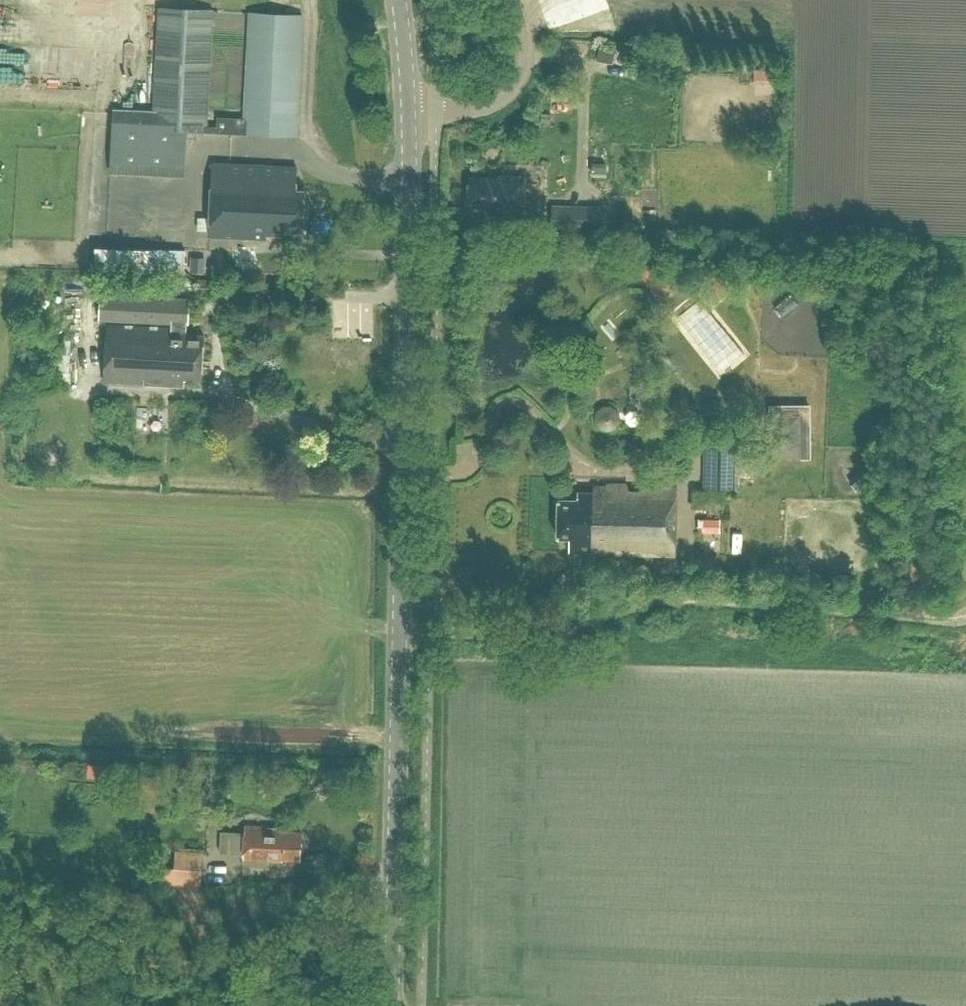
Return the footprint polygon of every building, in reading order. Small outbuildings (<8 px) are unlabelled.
[(115,109),(112,173),(184,176),(187,130),(296,135),(302,15),(250,12),(244,121),(206,119),(212,10),(159,8),(154,111),(115,109)] [(777,80),(776,67),(753,68),(754,81),(777,80)] [(302,231),(304,191),(295,191),(297,167),(214,162),(210,236),(265,239),(265,233),(283,234),(283,230),(302,231)] [(524,211),(524,175),(499,175),(499,178),(469,178),(469,206),(486,206),(486,210),(524,211)] [(552,208),(551,229),(603,230),(604,209),(552,208)] [(184,275),(184,271),(185,252),(95,248),(94,272),(184,275)] [(188,319),(188,304),(102,299),(101,319),(171,322),(172,318),(188,319)] [(201,380),(204,335),(186,334),(186,331),(176,330),(176,328),(107,324),(104,380),(183,385),(183,379),(201,380)] [(69,381),(71,338),(57,338),(55,380),(69,381)] [(55,388),(56,399),(76,398),(76,387),(55,388)] [(614,430),(616,429),(617,427),(618,425),(619,423),(619,421),(619,419),(619,417),(619,414),(617,412),(616,410),(614,409),(612,407),(609,407),(607,406),(604,406),(602,407),(599,408),(598,410),(596,411),(595,414),(594,416),(593,418),(593,421),(594,423),(595,425),(596,428),(598,429),(600,431),(602,432),(604,432),(607,433),(609,432),(612,431),(614,430)] [(710,439),(709,488),(733,488),(734,440),(710,439)] [(674,554),(676,485),(606,484),(606,486),(594,486),(594,492),(577,491),(577,499),(558,498),(557,537),(569,537),(569,551),(674,554)] [(300,859),(301,832),(280,831),(280,827),(245,825),(243,858),(282,860),(282,858),(300,859)] [(200,888),(201,870),(175,868),(161,868),(160,886),(200,888)]
